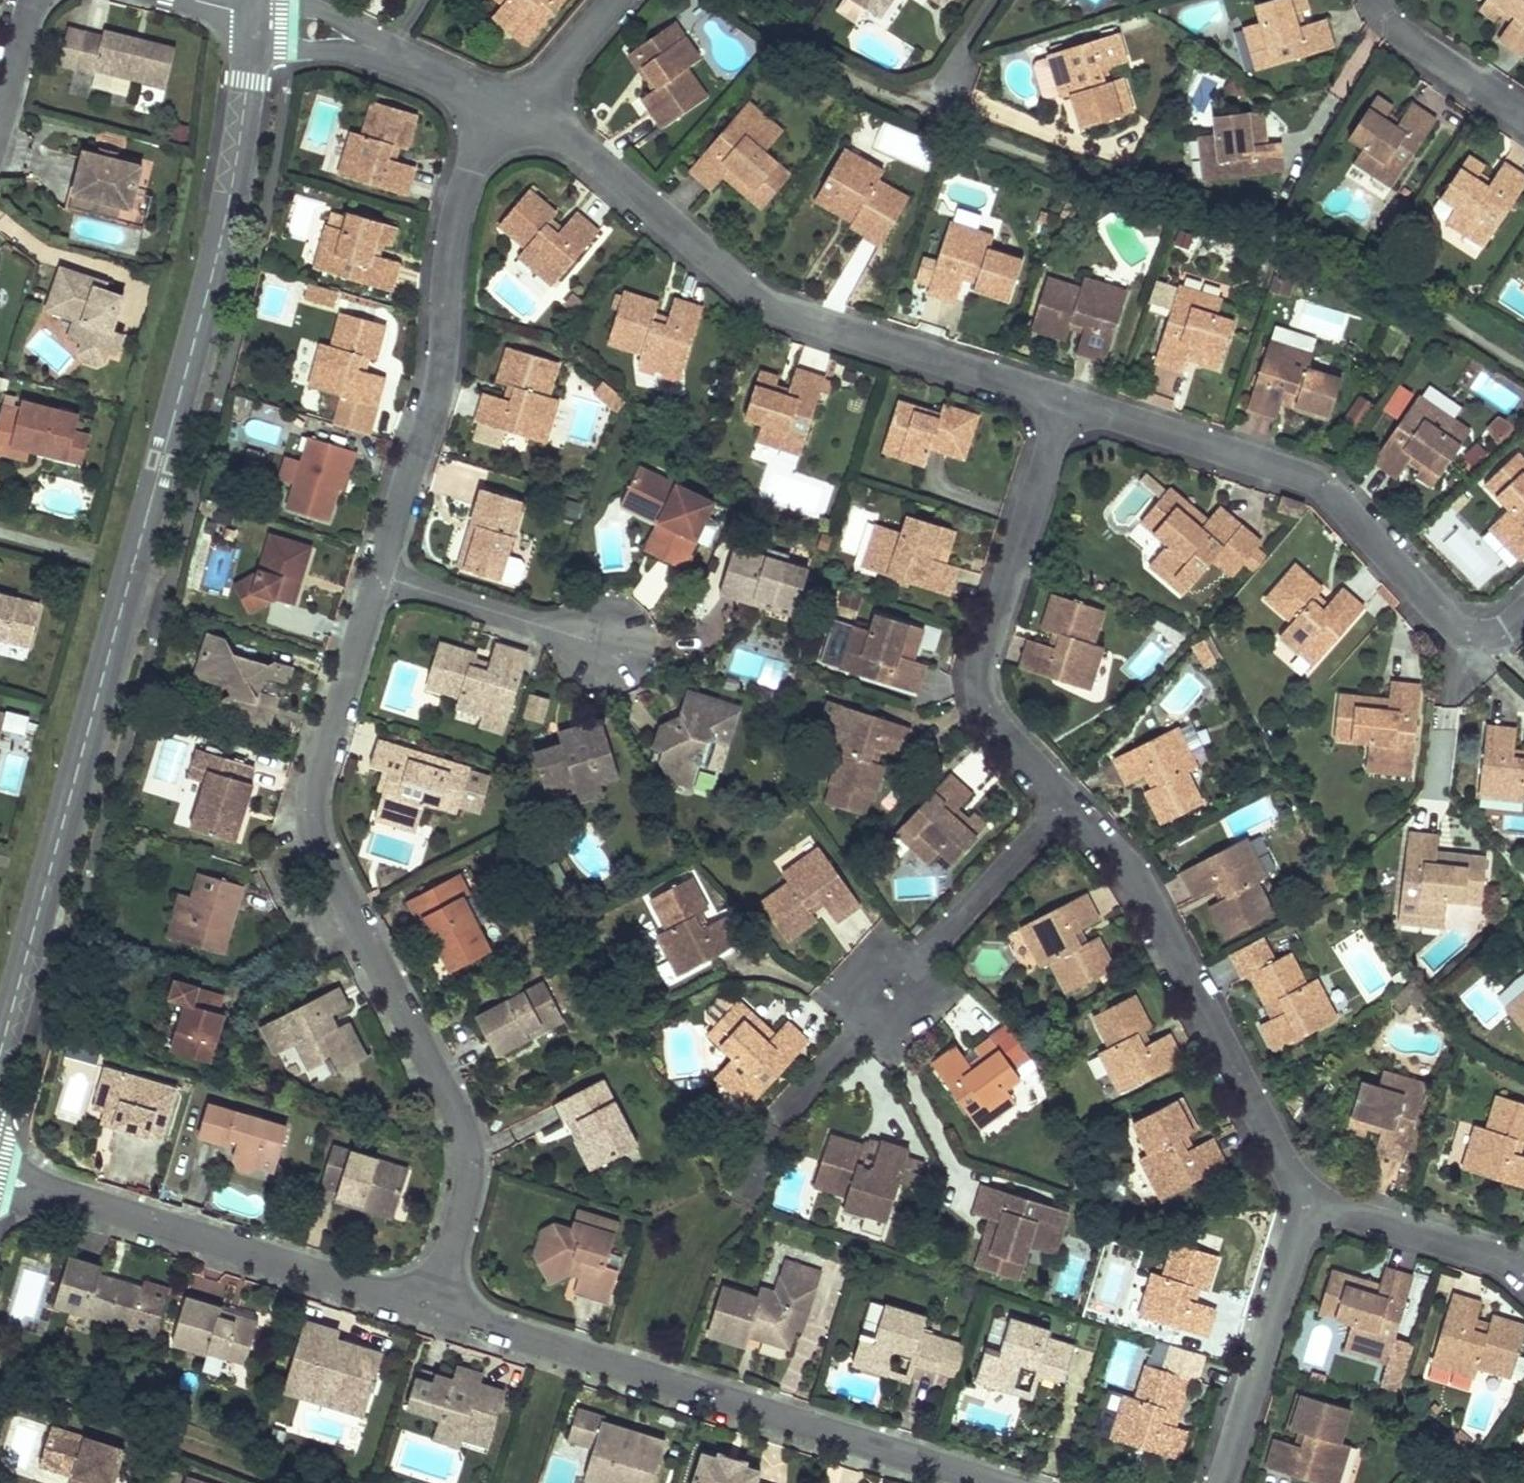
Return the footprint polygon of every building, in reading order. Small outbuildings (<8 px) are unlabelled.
[(502,2),(490,15),(511,33),(522,20),(536,33),(564,0),(500,0),(502,2)] [(841,8),(860,20),(871,5),(886,15),(896,0),(847,0),(841,8)] [(1309,0),(1263,0),(1256,2),(1262,21),(1245,25),(1258,70),(1336,44),(1326,16),(1307,22),(1299,24),(1295,11),(1303,9),(1311,7),(1309,0)] [(1523,55),(1523,0),(1486,0),(1480,8),(1495,19),(1499,14),(1503,8),(1515,15),(1510,21),(1497,39),(1523,57),(1523,55)] [(1515,15),(1503,8),(1499,14),(1510,21),(1515,15)] [(1307,22),(1303,9),(1295,11),(1299,24),(1307,22)] [(522,20),(511,33),(525,45),(536,33),(522,20)] [(674,23),(661,33),(671,47),(685,37),(674,23)] [(183,49),(113,32),(112,37),(92,32),(82,70),(102,75),(103,70),(173,88),(183,49)] [(643,100),(665,129),(709,99),(688,70),(702,60),(685,37),(671,47),(661,33),(630,54),(641,69),(646,66),(661,87),(656,90),(643,100)] [(1032,67),(1041,96),(1047,99),(1059,95),(1060,98),(1070,94),(1080,128),(1132,112),(1122,77),(1109,81),(1103,83),(1099,70),(1105,68),(1126,61),(1117,33),(1046,55),(1047,57),(1035,61),(1032,67)] [(646,66),(641,69),(656,90),(661,87),(646,66)] [(1099,70),(1103,83),(1109,81),(1105,68),(1099,70)] [(1391,106),(1376,96),(1349,138),(1365,148),(1354,164),(1391,189),(1437,121),(1411,104),(1402,119),(1396,127),(1383,119),(1388,110),(1391,106)] [(353,130),(339,171),(407,193),(415,166),(396,160),(388,157),(392,146),(400,148),(406,150),(418,114),(373,100),(362,133),(353,130)] [(748,101),(741,109),(776,139),(783,129),(748,101)] [(741,109),(688,170),(712,190),(723,176),(730,168),(747,183),(740,190),(762,209),(791,174),(765,151),(776,139),(741,109)] [(1402,119),(1388,110),(1383,119),(1396,127),(1402,119)] [(1267,129),(1264,111),(1212,118),(1215,135),(1198,138),(1204,184),(1286,172),(1282,142),(1260,146),(1253,146),(1250,132),(1258,131),(1267,129)] [(924,167),(935,141),(885,120),(874,147),(924,167)] [(1260,146),(1258,131),(1250,132),(1253,146),(1260,146)] [(392,146),(388,157),(396,160),(400,148),(392,146)] [(99,155),(116,159),(118,151),(101,147),(99,155)] [(850,225),(882,243),(909,197),(879,179),(884,169),(844,147),(822,186),(860,208),(853,220),(850,225)] [(85,151),(74,194),(133,210),(144,166),(116,159),(99,155),(85,151)] [(1469,156),(1440,198),(1456,209),(1445,224),(1482,248),(1523,186),(1523,177),(1503,164),(1492,180),(1488,187),(1475,179),(1479,172),(1483,166),(1469,156)] [(730,168),(723,176),(740,190),(747,183),(730,168)] [(1492,180),(1479,172),(1475,179),(1488,187),(1492,180)] [(560,209),(532,184),(498,221),(525,246),(518,254),(552,284),(599,230),(577,211),(563,225),(558,231),(548,222),(553,216),(560,209)] [(860,208),(822,186),(815,198),(853,220),(860,208)] [(327,225),(314,268),(392,291),(401,262),(381,257),(374,254),(378,241),(386,243),(391,244),(397,226),(348,211),(343,230),(327,225)] [(553,216),(548,222),(558,231),(563,225),(553,216)] [(993,234),(951,220),(929,288),(956,298),(962,280),(965,271),(978,275),(975,284),(973,291),(1008,302),(1023,256),(989,245),(993,234)] [(378,241),(374,254),(381,257),(386,243),(378,241)] [(93,285),(96,277),(65,267),(52,308),(78,316),(71,336),(87,341),(85,350),(87,357),(100,361),(108,357),(110,349),(120,352),(126,332),(115,329),(125,295),(107,290),(93,285)] [(965,271),(962,280),(975,284),(978,275),(965,271)] [(110,282),(96,277),(93,285),(107,290),(110,282)] [(1080,290),(1047,280),(1031,331),(1065,341),(1069,330),(1071,322),(1085,326),(1082,335),(1076,354),(1106,363),(1128,291),(1084,278),(1080,290)] [(330,306),(334,290),(306,281),(301,297),(330,306)] [(1222,298),(1179,284),(1154,361),(1183,371),(1189,352),(1192,344),(1206,349),(1203,357),(1202,363),(1220,369),(1236,320),(1217,314),(1222,298)] [(639,364),(683,377),(704,307),(675,298),(670,317),(667,324),(653,320),(656,313),(659,301),(625,291),(609,342),(643,353),(639,364)] [(588,304),(579,295),(570,305),(580,313),(588,304)] [(320,342),(307,385),(376,404),(384,376),(364,371),(357,369),(361,356),(368,358),(376,361),(386,324),(341,312),(332,345),(320,342)] [(656,313),(653,320),(667,324),(670,317),(656,313)] [(1071,322),(1069,330),(1082,335),(1085,326),(1071,322)] [(1315,353),(1273,339),(1250,408),(1277,417),(1284,396),(1286,388),(1300,393),(1298,401),(1295,409),(1330,421),(1345,376),(1311,365),(1315,353)] [(1192,344),(1189,352),(1203,357),(1206,349),(1192,344)] [(480,421),(475,438),(502,446),(507,429),(546,440),(559,398),(548,395),(558,360),(507,346),(497,380),(506,382),(514,385),(510,397),(503,395),(484,390),(475,419),(480,421)] [(361,356),(357,369),(364,371),(368,358),(361,356)] [(760,440),(802,453),(827,376),(799,367),(793,386),(790,395),(776,390),(779,381),(780,375),(762,370),(748,417),(765,422),(760,440)] [(603,380),(593,392),(616,412),(626,400),(603,380)] [(779,381),(776,390),(790,395),(793,386),(779,381)] [(506,382),(503,395),(510,397),(514,385),(506,382)] [(1399,422),(1415,394),(1401,386),(1385,414),(1399,422)] [(1286,388),(1284,396),(1298,401),(1300,393),(1286,388)] [(1382,402),(1367,392),(1361,401),(1375,411),(1382,402)] [(1457,420),(1418,395),(1374,462),(1399,478),(1409,463),(1414,456),(1426,464),(1422,471),(1418,476),(1434,487),(1462,443),(1448,434),(1457,420)] [(933,448),(966,459),(980,415),(946,405),(943,413),(942,419),(916,411),(918,405),(901,399),(889,435),(906,440),(900,456),(928,465),(933,448)] [(0,420),(0,452),(10,455),(12,445),(31,449),(33,450),(35,445),(45,448),(43,453),(69,459),(76,430),(80,416),(23,401),(21,410),(4,405),(0,420)] [(1361,401),(1350,417),(1365,426),(1375,411),(1361,401)] [(943,413),(918,405),(916,411),(942,419),(943,413)] [(1501,417),(1487,429),(1498,442),(1512,431),(1501,417)] [(91,434),(76,430),(69,459),(83,463),(91,434)] [(356,449),(309,435),(287,508),(328,520),(337,489),(345,464),(351,466),(356,449)] [(889,435),(884,451),(900,456),(906,440),(889,435)] [(28,459),(31,449),(12,445),(10,455),(28,459)] [(262,468),(266,452),(249,448),(245,465),(262,468)] [(1518,452),(1484,482),(1509,508),(1496,519),(1523,550),(1523,458),(1518,452)] [(1414,456),(1409,463),(1422,471),(1426,464),(1414,456)] [(345,464),(337,489),(343,491),(351,466),(345,464)] [(658,553),(684,565),(696,538),(707,513),(713,498),(638,466),(626,494),(663,510),(659,520),(672,526),(658,553)] [(1191,505),(1170,487),(1140,521),(1167,545),(1156,558),(1189,588),(1214,560),(1243,528),(1220,507),(1207,521),(1201,528),(1184,513),(1191,505)] [(465,568),(500,578),(524,500),(483,488),(470,524),(478,526),(465,568)] [(663,510),(626,494),(622,504),(659,520),(663,510)] [(1287,500),(1284,509),(1303,515),(1306,505),(1287,500)] [(1191,505),(1184,513),(1201,528),(1207,521),(1191,505)] [(707,513),(696,538),(708,543),(718,518),(707,513)] [(887,525),(873,569),(950,594),(960,565),(939,558),(933,556),(937,544),(943,545),(951,548),(957,529),(909,513),(903,530),(887,525)] [(1488,527),(1518,560),(1523,555),(1523,550),(1496,519),(1488,527)] [(659,520),(646,547),(658,553),(672,526),(659,520)] [(877,522),(862,566),(873,569),(887,525),(877,522)] [(470,524),(458,565),(465,568),(478,526),(470,524)] [(1262,545),(1243,528),(1214,560),(1233,577),(1262,545)] [(271,598),(293,604),(311,546),(271,534),(259,573),(252,592),(271,598)] [(937,544),(933,556),(939,558),(943,545),(937,544)] [(1271,553),(1263,546),(1250,561),(1258,568),(1271,553)] [(770,556),(739,547),(725,593),(795,615),(810,569),(791,563),(793,556),(772,549),(770,556)] [(1156,558),(1149,565),(1182,595),(1189,588),(1156,558)] [(1323,590),(1294,564),(1263,599),(1290,624),(1279,636),(1299,653),(1310,641),(1324,653),(1365,608),(1342,588),(1328,603),(1323,609),(1313,601),(1319,594),(1323,590)] [(259,573),(233,584),(245,611),(271,598),(252,592),(259,573)] [(1031,635),(1022,663),(1090,687),(1105,643),(1093,639),(1104,607),(1054,591),(1043,625),(1053,628),(1061,631),(1057,643),(1049,641),(1031,635)] [(31,647),(43,605),(0,594),(0,639),(31,647)] [(1319,594),(1313,601),(1323,609),(1328,603),(1319,594)] [(856,624),(842,668),(917,691),(926,662),(908,657),(902,655),(906,641),(912,643),(920,645),(925,627),(878,612),(872,630),(856,624)] [(1053,628),(1049,641),(1057,643),(1061,631),(1053,628)] [(223,638),(208,634),(196,673),(225,682),(231,692),(222,698),(218,712),(268,727),(282,679),(287,680),(291,667),(272,661),(267,664),(248,658),(247,663),(235,659),(223,638)] [(1210,640),(1196,644),(1203,668),(1216,664),(1210,640)] [(906,641),(902,655),(908,657),(912,643),(906,641)] [(1310,641),(1299,653),(1313,666),(1324,653),(1310,641)] [(476,653),(441,642),(427,688),(460,698),(457,707),(485,715),(506,722),(527,653),(498,645),(492,664),(489,674),(471,668),(474,659),(476,653)] [(474,659),(471,668),(489,674),(492,664),(474,659)] [(1369,683),(1341,680),(1336,725),(1371,728),(1368,747),(1376,747),(1414,751),(1420,697),(1422,672),(1392,668),(1390,685),(1389,695),(1367,693),(1369,683)] [(1390,685),(1369,683),(1367,693),(1389,695),(1390,685)] [(709,736),(728,741),(740,704),(688,689),(681,712),(687,714),(683,727),(677,726),(667,722),(660,725),(655,746),(673,752),(670,764),(698,771),(709,736)] [(531,693),(523,717),(543,724),(552,700),(531,693)] [(843,705),(829,700),(816,743),(830,748),(843,705)] [(833,785),(828,801),(866,813),(871,797),(876,798),(886,764),(878,761),(872,759),(876,747),(882,748),(902,754),(911,726),(843,705),(830,748),(841,751),(831,784),(833,785)] [(4,730),(26,735),(30,716),(8,712),(4,730)] [(681,712),(677,726),(683,727),(687,714),(681,712)] [(485,715),(481,726),(502,733),(506,722),(485,715)] [(620,775),(605,723),(588,728),(590,735),(566,742),(540,750),(553,795),(578,788),(582,800),(607,792),(603,780),(620,775)] [(566,742),(590,735),(588,728),(586,724),(562,731),(566,742)] [(1518,727),(1489,724),(1480,793),(1523,799),(1523,756),(1515,756),(1516,748),(1518,727)] [(1196,765),(1176,726),(1114,757),(1126,782),(1145,773),(1152,770),(1158,783),(1151,787),(1147,789),(1163,822),(1204,802),(1188,770),(1196,765)] [(425,803),(458,813),(461,803),(471,769),(471,766),(443,758),(441,767),(415,760),(418,751),(380,739),(372,767),(383,770),(377,789),(385,791),(380,809),(420,821),(425,803)] [(876,747),(872,759),(878,761),(882,748),(876,747)] [(1367,757),(1413,761),(1414,751),(1376,747),(1368,747),(1367,757)] [(204,782),(191,827),(235,841),(252,784),(248,782),(253,765),(196,748),(191,765),(208,771),(204,782)] [(1516,748),(1515,756),(1523,756),(1523,749),(1516,748)] [(418,751),(415,760),(441,767),(443,758),(418,751)] [(671,776),(694,784),(698,771),(670,764),(668,771),(671,776)] [(191,765),(188,777),(204,782),(208,771),(191,765)] [(495,776),(471,769),(461,803),(485,810),(495,776)] [(1152,770),(1145,773),(1151,787),(1158,783),(1152,770)] [(972,793),(950,773),(896,833),(929,863),(939,851),(953,864),(988,825),(974,813),(969,818),(963,824),(953,814),(958,808),(972,793)] [(1480,793),(1478,807),(1523,813),(1523,809),(1523,799),(1480,793)] [(958,808),(953,814),(963,824),(969,818),(958,808)] [(380,809),(377,819),(417,831),(420,821),(380,809)] [(1409,833),(1401,912),(1446,917),(1448,901),(1485,905),(1489,860),(1461,856),(1460,866),(1437,864),(1438,854),(1441,836),(1409,833)] [(153,837),(143,834),(139,847),(149,850),(153,837)] [(1266,875),(1244,837),(1182,872),(1195,897),(1212,889),(1219,884),(1225,896),(1218,900),(1208,906),(1226,937),(1272,912),(1256,881),(1266,875)] [(791,883),(762,904),(789,942),(819,921),(814,913),(810,908),(821,901),(825,906),(837,924),(863,905),(822,847),(784,874),(791,883)] [(1461,856),(1438,854),(1437,864),(1460,866),(1461,856)] [(191,897),(178,939),(221,953),(244,886),(200,871),(191,897)] [(471,894),(461,874),(408,900),(418,920),(425,916),(452,969),(493,948),(467,896),(471,894)] [(711,910),(695,878),(652,900),(668,930),(657,935),(678,976),(741,942),(728,917),(710,927),(704,930),(697,917),(703,914),(711,910)] [(1219,884),(1212,889),(1218,900),(1225,896),(1219,884)] [(1099,917),(1086,892),(1022,926),(1043,965),(1053,960),(1070,992),(1116,967),(1099,935),(1088,941),(1082,944),(1074,930),(1081,927),(1099,917)] [(180,893),(166,935),(178,939),(191,897),(180,893)] [(821,901),(810,908),(814,913),(825,906),(821,901)] [(1446,917),(1401,912),(1400,924),(1444,930),(1446,917)] [(703,914),(697,917),(704,930),(710,927),(703,914)] [(1081,927),(1074,930),(1082,944),(1088,941),(1081,927)] [(1262,936),(1230,954),(1243,978),(1251,974),(1269,1005),(1274,1002),(1281,1014),(1263,1025),(1278,1051),(1340,1014),(1318,977),(1310,982),(1291,950),(1275,959),(1262,936)] [(545,981),(479,1015),(497,1053),(529,1037),(526,1030),(561,1012),(545,981)] [(349,1006),(339,985),(260,1027),(275,1054),(289,1047),(301,1073),(326,1059),(335,1075),(340,1072),(339,1069),(356,1060),(339,1026),(330,1031),(323,1019),(333,1014),(349,1006)] [(190,987),(170,1050),(210,1063),(226,1013),(221,1011),(225,999),(190,987)] [(1152,1026),(1135,994),(1094,1016),(1110,1048),(1100,1053),(1121,1093),(1184,1060),(1171,1034),(1151,1044),(1146,1047),(1139,1033),(1144,1031),(1152,1026)] [(1507,1009),(1523,1029),(1523,994),(1507,1009)] [(770,1038),(754,1024),(760,1017),(738,998),(734,1002),(727,995),(720,996),(707,1011),(707,1018),(715,1024),(708,1032),(734,1054),(722,1067),(758,1099),(811,1038),(788,1018),(776,1031),(770,1038)] [(561,1012),(526,1030),(529,1037),(564,1018),(561,1012)] [(333,1014),(323,1019),(330,1031),(339,1026),(333,1014)] [(355,1017),(339,1026),(356,1060),(372,1052),(355,1017)] [(760,1017),(754,1024),(770,1038),(776,1031),(760,1017)] [(1144,1031),(1139,1033),(1146,1047),(1151,1044),(1144,1031)] [(958,1047),(935,1064),(982,1129),(1018,1103),(1008,1089),(1024,1078),(994,1036),(978,1048),(982,1054),(986,1060),(974,1069),(970,1063),(958,1047)] [(982,1054),(970,1063),(974,1069),(986,1060),(982,1054)] [(108,1067),(100,1094),(115,1099),(113,1106),(120,1108),(114,1127),(162,1141),(172,1109),(167,1107),(173,1087),(108,1067)] [(722,1067),(714,1077),(750,1108),(758,1099),(722,1067)] [(1376,1152),(1405,1160),(1428,1081),(1384,1069),(1379,1085),(1361,1080),(1347,1129),(1364,1134),(1366,1128),(1368,1120),(1384,1124),(1381,1132),(1376,1152)] [(641,1144),(607,1078),(560,1102),(572,1124),(580,1120),(602,1165),(641,1144)] [(178,1089),(173,1087),(167,1107),(172,1109),(178,1089)] [(100,1094),(92,1120),(114,1127),(120,1108),(113,1106),(115,1099),(100,1094)] [(1464,1167),(1523,1186),(1523,1154),(1521,1153),(1513,1151),(1518,1137),(1523,1139),(1523,1102),(1498,1094),(1488,1128),(1478,1125),(1464,1167)] [(1199,1128),(1182,1096),(1136,1121),(1152,1151),(1140,1157),(1161,1197),(1227,1162),(1213,1137),(1195,1147),(1188,1151),(1181,1137),(1188,1134),(1199,1128)] [(286,1128),(208,1105),(199,1135),(229,1144),(232,1135),(242,1138),(239,1147),(236,1160),(240,1167),(250,1170),(258,1165),(273,1169),(286,1128)] [(580,1120),(572,1124),(595,1168),(602,1165),(580,1120)] [(1384,1124),(1368,1120),(1366,1128),(1381,1132),(1384,1124)] [(912,1148),(882,1139),(876,1159),(874,1167),(861,1163),(864,1154),(867,1145),(833,1134),(817,1183),(850,1194),(846,1206),(867,1213),(862,1229),(884,1236),(901,1183),(915,1188),(924,1159),(910,1154),(912,1148)] [(1188,1134),(1181,1137),(1188,1151),(1195,1147),(1188,1134)] [(229,1144),(239,1147),(242,1138),(232,1135),(229,1144)] [(1513,1151),(1521,1153),(1523,1143),(1523,1139),(1518,1137),(1513,1151)] [(338,1194),(396,1211),(410,1167),(334,1145),(322,1184),(339,1189),(338,1194)] [(864,1154),(861,1163),(874,1167),(876,1159),(864,1154)] [(986,1237),(977,1265),(1019,1278),(1029,1244),(1046,1249),(1060,1206),(985,1182),(976,1211),(992,1216),(1001,1219),(995,1240),(986,1237)] [(335,1204),(393,1220),(396,1211),(338,1194),(335,1204)] [(1060,1206),(1046,1249),(1062,1254),(1075,1211),(1060,1206)] [(581,1208),(577,1220),(598,1226),(602,1215),(581,1208)] [(586,1265),(578,1290),(610,1300),(619,1269),(601,1263),(604,1255),(608,1256),(619,1220),(602,1215),(598,1226),(577,1220),(575,1229),(555,1222),(544,1230),(536,1254),(541,1264),(571,1273),(575,1261),(586,1265)] [(992,1216),(986,1237),(995,1240),(1001,1219),(992,1216)] [(1151,1278),(1138,1320),(1207,1342),(1215,1314),(1195,1308),(1188,1306),(1193,1291),(1199,1293),(1208,1296),(1218,1263),(1173,1249),(1162,1282),(1151,1278)] [(116,1283),(97,1277),(99,1271),(101,1265),(69,1255),(55,1303),(86,1313),(88,1307),(128,1319),(138,1286),(139,1284),(118,1277),(116,1283)] [(773,1300),(726,1285),(711,1334),(747,1345),(750,1335),(752,1327),(763,1330),(761,1338),(789,1347),(796,1326),(801,1310),(808,1313),(822,1270),(786,1258),(773,1300)] [(541,1264),(553,1285),(571,1273),(541,1264)] [(1361,1276),(1335,1269),(1321,1313),(1354,1323),(1349,1338),(1393,1352),(1415,1275),(1388,1267),(1383,1282),(1380,1293),(1358,1287),(1361,1276)] [(118,1277),(99,1271),(97,1277),(116,1283),(118,1277)] [(1361,1276),(1358,1287),(1380,1293),(1383,1282),(1361,1276)] [(168,1295),(138,1286),(128,1319),(128,1322),(157,1331),(168,1295)] [(1193,1291),(1188,1306),(1195,1308),(1199,1293),(1193,1291)] [(1455,1293),(1433,1364),(1476,1377),(1479,1365),(1513,1374),(1523,1337),(1523,1324),(1493,1315),(1490,1323),(1488,1332),(1474,1328),(1477,1320),(1482,1301),(1455,1293)] [(223,1306),(188,1295),(172,1342),(209,1353),(210,1350),(244,1361),(256,1327),(220,1315),(222,1308),(223,1306)] [(921,1330),(926,1317),(885,1305),(876,1333),(862,1328),(855,1352),(889,1362),(895,1343),(912,1348),(908,1360),(937,1369),(958,1375),(967,1344),(947,1338),(921,1330)] [(128,1319),(88,1307),(86,1313),(127,1325),(128,1322),(128,1319)] [(222,1308),(220,1315),(256,1327),(258,1321),(222,1308)] [(801,1310),(796,1326),(803,1329),(808,1313),(801,1310)] [(1034,1371),(1063,1380),(1076,1337),(1012,1317),(1003,1348),(988,1343),(980,1367),(1016,1378),(1019,1367),(1022,1358),(1037,1363),(1034,1371)] [(1477,1320),(1474,1328),(1488,1332),(1490,1323),(1477,1320)] [(298,1364),(292,1382),(365,1406),(371,1389),(376,1390),(378,1381),(374,1380),(382,1354),(336,1339),(338,1331),(307,1321),(294,1363),(298,1364)] [(752,1327),(750,1335),(761,1338),(763,1330),(752,1327)] [(1393,1352),(1349,1338),(1346,1348),(1389,1362),(1393,1352)] [(889,1362),(855,1352),(852,1361),(903,1377),(908,1360),(912,1348),(895,1343),(889,1362)] [(1124,1401),(1110,1445),(1179,1465),(1187,1436),(1166,1430),(1160,1428),(1165,1413),(1171,1415),(1180,1418),(1191,1385),(1197,1387),(1205,1360),(1169,1349),(1161,1375),(1145,1371),(1135,1405),(1124,1401)] [(207,1357),(203,1371),(220,1375),(223,1360),(207,1357)] [(1022,1358),(1019,1367),(1034,1371),(1037,1363),(1022,1358)] [(458,1365),(455,1374),(482,1382),(485,1373),(458,1365)] [(1016,1378),(980,1367),(976,1378),(1012,1390),(1016,1378)] [(421,1369),(418,1379),(434,1384),(437,1374),(421,1369)] [(489,1409),(499,1412),(506,1390),(482,1382),(455,1374),(454,1380),(437,1374),(434,1384),(418,1379),(409,1407),(443,1417),(439,1429),(463,1436),(467,1425),(483,1430),(489,1409)] [(365,1406),(292,1382),(290,1390),(363,1413),(365,1406)] [(1269,1464),(1325,1482),(1340,1482),(1353,1444),(1342,1440),(1352,1408),(1303,1391),(1291,1426),(1302,1430),(1308,1432),(1303,1446),(1297,1444),(1278,1437),(1269,1464)] [(608,1482),(651,1482),(665,1440),(642,1433),(639,1440),(624,1435),(626,1427),(603,1420),(605,1414),(578,1406),(568,1438),(595,1446),(589,1465),(607,1471),(604,1482),(608,1482)] [(467,1425),(463,1436),(489,1445),(499,1412),(489,1409),(483,1430),(467,1425)] [(1165,1413),(1160,1428),(1166,1430),(1171,1415),(1165,1413)] [(123,1447),(52,1424),(42,1454),(83,1468),(79,1482),(112,1482),(123,1447)] [(626,1427),(624,1435),(639,1440),(642,1433),(626,1427)] [(439,1429),(437,1437),(460,1444),(463,1436),(439,1429)] [(1302,1430),(1297,1444),(1303,1446),(1308,1432),(1302,1430)] [(1455,1438),(1447,1447),(1463,1461),(1470,1453),(1455,1438)] [(592,1448),(562,1440),(551,1482),(582,1482),(592,1448)] [(720,1450),(718,1456),(703,1452),(694,1482),(790,1482),(793,1472),(720,1450)] [(70,1482),(79,1482),(83,1468),(42,1454),(39,1463),(73,1473),(70,1482)] [(589,1465),(586,1476),(604,1482),(607,1471),(589,1465)] [(1458,1469),(1445,1482),(1473,1482),(1458,1469)]
